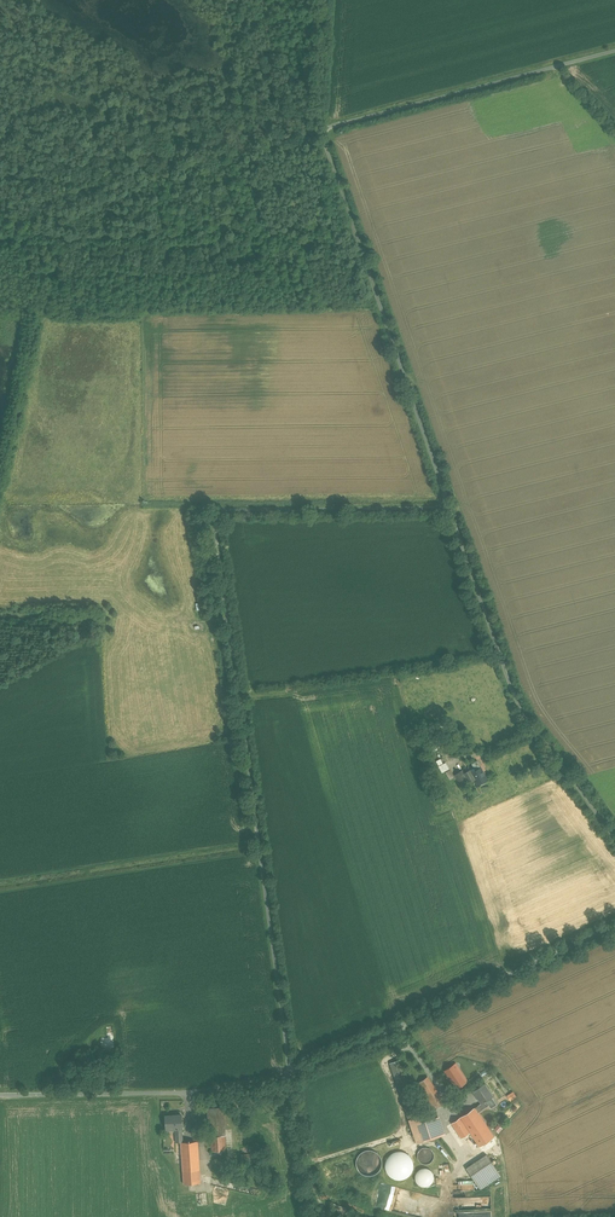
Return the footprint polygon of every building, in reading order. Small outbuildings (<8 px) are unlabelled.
[(487,779),(477,761),(472,764),(476,770),(472,773),(471,773),(475,779),(478,784),(487,779)] [(455,777),(450,769),(445,772),(450,780),(455,777)] [(462,769),(455,774),(462,785),(468,780),(469,780),(464,773),(462,769)] [(470,770),(464,773),(469,780),(468,780),(469,782),(475,779),(471,773),(472,773),(470,770)] [(109,1054),(102,1054),(104,1076),(111,1076),(109,1054)] [(410,1091),(400,1059),(390,1062),(401,1095),(410,1091)] [(460,1080),(462,1084),(467,1081),(456,1063),(445,1071),(454,1084),(460,1080)] [(445,1102),(428,1076),(417,1083),(434,1110),(445,1102)] [(492,1096),(484,1083),(474,1090),(482,1102),(482,1103),(486,1100),(492,1096)] [(418,1117),(410,1091),(401,1095),(409,1120),(418,1117)] [(482,1102),(475,1107),(478,1112),(489,1105),(486,1100),(482,1103),(482,1102)] [(223,1107),(208,1108),(210,1136),(225,1135),(223,1107)] [(475,1107),(452,1123),(462,1138),(470,1132),(485,1122),(478,1112),(475,1107)] [(181,1114),(166,1115),(167,1129),(175,1128),(176,1142),(181,1142),(183,1142),(182,1128),(181,1114)] [(434,1118),(422,1122),(420,1116),(418,1117),(409,1120),(417,1143),(440,1136),(434,1118)] [(485,1122),(470,1132),(480,1146),(495,1136),(485,1122)] [(225,1135),(211,1136),(212,1151),(226,1151),(225,1135)] [(183,1142),(181,1142),(183,1172),(200,1171),(198,1141),(183,1142)] [(434,1158),(434,1155),(434,1152),(432,1149),(429,1148),(426,1147),(422,1148),(420,1150),(418,1152),(417,1156),(418,1159),(420,1162),(423,1163),(426,1164),(429,1163),(432,1161),(434,1158)] [(359,1170),(362,1173),(365,1175),(368,1175),(371,1175),(375,1174),(377,1172),(380,1170),(381,1166),(382,1161),(381,1157),(378,1154),(374,1151),(370,1150),(366,1150),(362,1152),(359,1155),(357,1159),(356,1163),(357,1167),(359,1170)] [(388,1174),(391,1177),(396,1179),(401,1180),(406,1179),(410,1176),(413,1172),(414,1167),(414,1162),(412,1157),(408,1154),(404,1152),(399,1151),(394,1152),(390,1155),(387,1159),(385,1164),(386,1169),(388,1174)] [(487,1154),(466,1168),(480,1189),(501,1175),(487,1154)] [(433,1180),(434,1177),(433,1173),(431,1170),(428,1168),(424,1167),(421,1168),(418,1170),(416,1173),(415,1177),(416,1181),(418,1184),(421,1186),(425,1186),(428,1185),(431,1183),(433,1180)] [(200,1171),(183,1172),(184,1183),(201,1182),(200,1171)]
